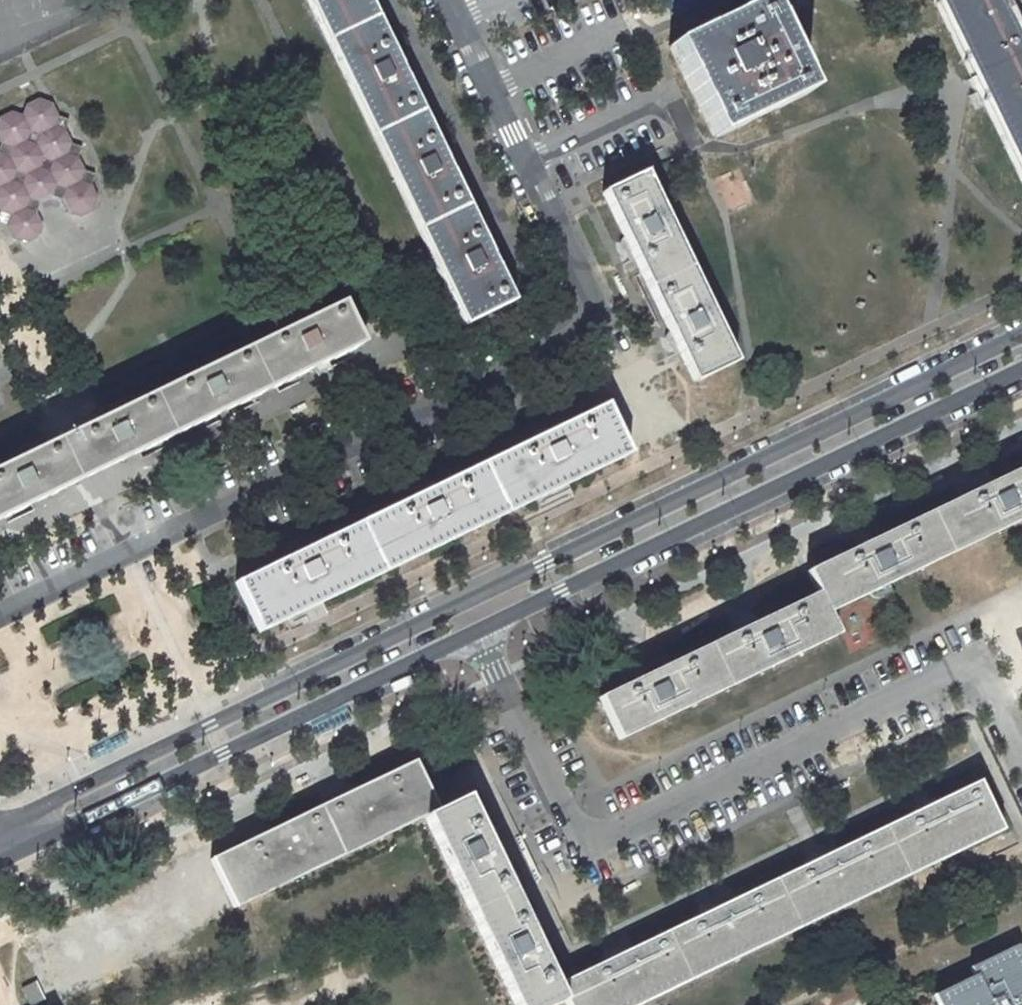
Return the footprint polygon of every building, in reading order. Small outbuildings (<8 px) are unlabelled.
[(462,327),(511,304),(366,0),(306,0),(462,327)] [(1021,172),(1021,48),(999,0),(939,0),(1021,172)] [(761,4),(669,49),(713,140),(806,95),(761,4)] [(45,103),(35,106),(29,120),(17,115),(5,120),(0,132),(0,134),(4,145),(0,154),(0,209),(1,213),(0,215),(0,227),(7,229),(13,239),(24,243),(35,238),(41,231),(36,218),(39,209),(50,202),(64,209),(67,216),(82,218),(95,213),(99,200),(93,187),(96,177),(87,174),(81,159),(85,150),(74,147),(68,132),(72,122),(63,120),(58,109),(45,103)] [(644,175),(602,195),(684,367),(692,383),(736,362),(644,175)] [(0,466),(0,518),(360,345),(340,303),(0,466)] [(258,632),(708,415),(692,383),(684,367),(648,385),(236,583),(258,632)] [(603,697),(623,738),(836,635),(827,617),(1021,522),(1021,472),(807,575),(815,593),(603,697)] [(239,905),(426,814),(474,916),(477,921),(516,1004),(556,1004),(565,1001),(567,1004),(636,1004),(1001,830),(978,781),(557,980),(517,896),(467,794),(442,806),(419,757),(214,857),(239,905)] [(1012,946),(969,966),(973,974),(935,993),(940,1004),(1021,1004),(1021,965),(1012,946)] [(0,981),(0,1004),(11,1004),(0,981)]
